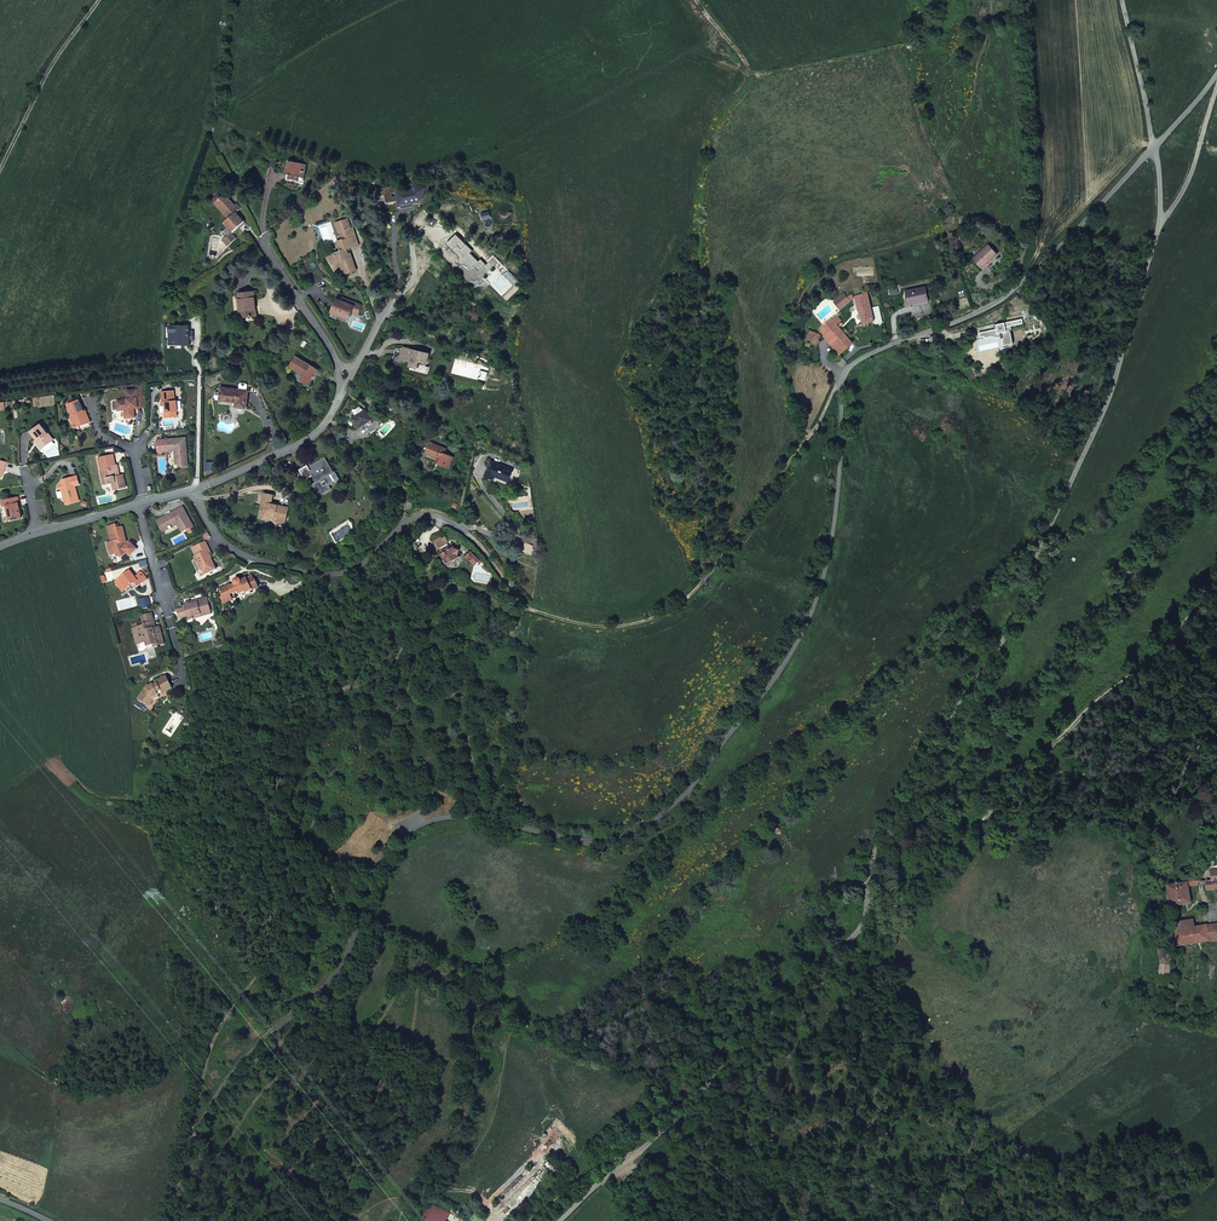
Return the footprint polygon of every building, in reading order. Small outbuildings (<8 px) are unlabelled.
[(304,177),(306,164),(290,161),(289,168),(292,168),(291,174),(290,179),(298,180),(299,176),(304,177)] [(404,202),(412,203),(414,193),(406,191),(404,202)] [(225,194),(221,197),(216,203),(226,214),(228,212),(231,216),(228,219),(225,222),(229,227),(227,228),(222,233),(225,237),(231,244),(237,238),(232,233),(244,221),(237,212),(239,210),(235,206),(225,194)] [(221,197),(219,195),(212,201),(228,219),(231,216),(228,212),(226,214),(216,203),(221,197)] [(336,223),(339,233),(341,232),(351,229),(351,228),(347,219),(336,223)] [(353,227),(351,228),(351,229),(341,232),(343,239),(343,240),(356,235),(353,227)] [(488,263),(484,259),(483,260),(481,259),(479,261),(471,253),(473,251),(457,234),(447,243),(460,256),(461,258),(460,263),(464,264),(468,267),(471,270),(476,265),(481,270),(488,263)] [(343,240),(343,239),(337,241),(340,251),(330,254),(333,264),(340,261),(345,274),(357,270),(351,253),(349,254),(347,249),(349,248),(359,245),(356,235),(343,240)] [(231,244),(225,237),(222,240),(228,246),(231,244)] [(973,259),(981,267),(986,262),(987,263),(997,254),(988,245),(973,259)] [(476,275),(481,270),(476,265),(471,270),(476,275)] [(928,301),(925,287),(906,291),(909,305),(928,301)] [(257,315),(254,292),(239,293),(241,317),(257,315)] [(855,296),(855,297),(864,325),(874,321),(866,292),(865,292),(855,296)] [(844,293),(838,298),(835,301),(834,302),(840,309),(854,298),(851,294),(848,297),(844,293)] [(338,299),(332,316),(338,318),(339,317),(340,315),(350,319),(353,311),(358,314),(362,305),(352,301),(351,304),(343,301),(338,299)] [(846,362),(860,351),(837,324),(841,320),(837,315),(832,317),(821,326),(823,336),(846,362)] [(996,327),(978,331),(979,336),(983,335),(984,336),(990,335),(991,335),(992,336),(993,336),(994,336),(995,336),(996,336),(997,336),(999,335),(1000,337),(1001,337),(1003,344),(1012,342),(1008,325),(1004,325),(1003,321),(995,323),(996,327)] [(809,343),(808,345),(810,346),(811,343),(816,345),(820,335),(810,330),(805,341),(809,343)] [(404,348),(403,354),(402,359),(412,361),(411,365),(419,368),(419,366),(420,366),(421,364),(427,366),(430,354),(429,353),(404,348)] [(310,386),(319,370),(296,356),(290,367),(296,371),(297,370),(306,375),(302,382),(310,386)] [(246,408),(248,391),(221,388),(221,393),(220,400),(236,402),(236,406),(246,408)] [(133,407),(138,406),(137,397),(138,397),(137,389),(126,390),(127,399),(118,400),(119,409),(125,408),(125,412),(126,412),(127,417),(134,416),(133,407)] [(176,401),(175,392),(164,393),(165,404),(167,403),(167,407),(168,413),(167,413),(167,418),(179,417),(178,412),(179,412),(178,401),(176,401)] [(85,404),(74,407),(76,418),(75,418),(77,426),(80,425),(81,429),(93,426),(91,419),(89,419),(85,404)] [(366,410),(364,411),(359,414),(352,418),(358,428),(372,420),(370,417),(372,416),(369,412),(368,413),(366,410)] [(39,425),(30,433),(35,440),(42,447),(51,439),(39,425)] [(344,434),(336,429),(332,433),(338,441),(344,434)] [(176,464),(179,464),(188,463),(186,438),(169,439),(158,440),(159,451),(170,451),(175,450),(176,464)] [(40,449),(42,447),(35,440),(33,441),(40,449)] [(53,443),(50,440),(42,447),(43,449),(45,450),(53,443)] [(431,443),(427,453),(441,460),(440,464),(449,468),(454,458),(445,453),(446,449),(431,443)] [(308,465),(301,469),(300,470),(306,480),(314,475),(318,482),(314,484),(319,492),(322,490),(324,494),(332,489),(330,486),(335,482),(330,475),(334,472),(325,458),(312,466),(314,469),(312,471),(308,465)] [(495,476),(509,481),(513,470),(491,461),(486,476),(494,479),(495,476)] [(522,470),(524,465),(517,461),(514,467),(522,470)] [(112,489),(123,487),(121,475),(118,476),(116,476),(115,470),(117,470),(116,465),(110,466),(110,469),(101,471),(103,481),(107,481),(107,483),(110,482),(112,489)] [(314,475),(306,480),(310,486),(314,484),(318,482),(314,475)] [(62,489),(66,504),(79,501),(75,485),(79,484),(77,476),(70,477),(71,480),(67,481),(63,479),(59,487),(62,489)] [(265,493),(262,505),(263,506),(260,516),(269,518),(269,516),(276,517),(275,521),(286,523),(289,507),(272,504),(273,495),(265,493)] [(18,497),(3,500),(5,506),(8,505),(11,520),(22,518),(18,497)] [(183,507),(158,521),(164,532),(178,524),(182,532),(193,526),(183,507)] [(124,551),(127,553),(130,557),(138,549),(130,543),(127,545),(122,528),(117,529),(116,526),(107,527),(109,538),(111,538),(112,542),(110,542),(106,543),(109,551),(109,552),(114,550),(117,553),(121,558),(125,555),(123,552),(124,551)] [(438,548),(445,544),(441,537),(435,541),(438,548)] [(527,543),(526,542),(522,549),(529,553),(534,543),(529,541),(527,543)] [(206,576),(218,570),(211,556),(212,555),(206,542),(193,549),(197,559),(199,563),(198,563),(202,570),(203,569),(206,576)] [(445,549),(444,547),(439,550),(447,564),(459,557),(458,554),(460,550),(455,548),(452,543),(447,546),(448,548),(445,549)] [(469,556),(466,561),(476,568),(479,563),(469,556)] [(196,560),(194,563),(202,578),(206,576),(203,569),(202,570),(198,563),(199,563),(197,559),(196,560)] [(466,561),(465,562),(475,569),(476,568),(466,561)] [(135,577),(131,571),(121,578),(128,588),(131,586),(135,583),(138,587),(144,582),(139,575),(135,577)] [(141,573),(139,575),(144,582),(147,579),(142,572),(141,573)] [(221,597),(225,602),(232,598),(229,593),(233,590),(234,591),(238,588),(239,591),(245,587),(246,588),(251,585),(257,581),(254,576),(253,577),(250,572),(240,578),(239,577),(238,577),(237,577),(236,577),(235,578),(234,578),(234,579),(234,580),(234,581),(233,582),(229,584),(228,582),(218,588),(223,596),(221,597)] [(119,580),(127,589),(128,588),(121,578),(119,580)] [(191,604),(190,602),(183,604),(184,608),(177,610),(179,619),(188,616),(189,620),(194,619),(193,617),(201,615),(201,617),(211,614),(209,604),(207,597),(196,600),(197,603),(191,604)] [(158,625),(155,626),(149,628),(148,623),(153,622),(151,613),(141,616),(144,625),(132,628),(134,634),(137,633),(140,642),(145,640),(147,645),(153,643),(157,642),(158,645),(163,643),(158,625)] [(148,687),(146,688),(138,699),(146,704),(149,701),(150,701),(153,697),(158,695),(157,692),(161,691),(162,693),(172,688),(166,676),(156,681),(158,684),(154,686),(153,684),(148,687)] [(159,696),(158,695),(153,697),(150,701),(149,701),(146,704),(149,706),(154,699),(159,696)] [(1216,889),(1216,872),(1211,872),(1211,882),(1206,883),(1207,891),(1216,889)] [(1197,884),(1196,880),(1196,878),(1187,879),(1187,883),(1168,887),(1171,907),(1191,903),(1188,886),(1197,884)] [(1177,938),(1179,947),(1209,941),(1207,926),(1195,928),(1193,920),(1174,923),(1177,935),(1177,938)] [(1209,941),(1216,940),(1216,924),(1207,926),(1209,941)] [(1168,959),(1168,950),(1160,950),(1161,963),(1159,975),(1169,976),(1171,964),(1171,959),(1168,959)]
